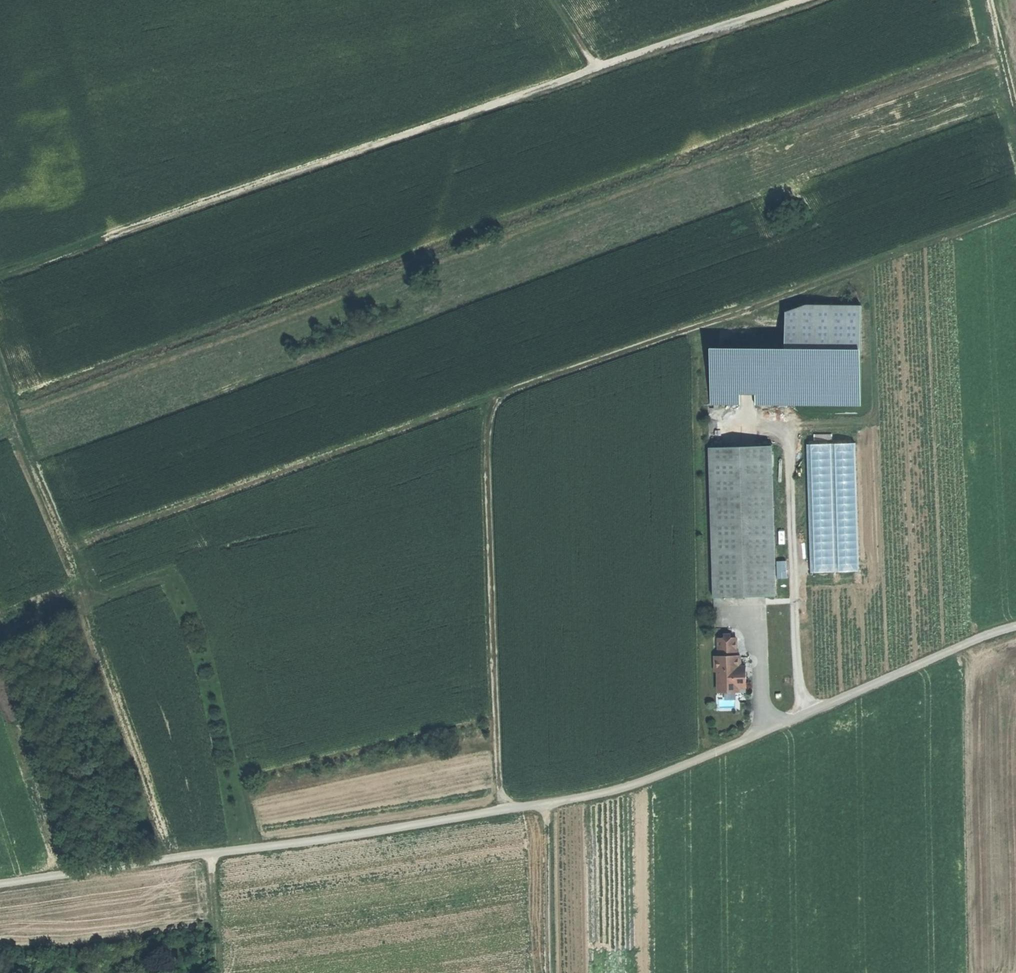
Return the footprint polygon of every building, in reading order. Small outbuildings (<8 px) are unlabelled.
[(858,306),(789,304),(788,344),(857,346),(858,306)] [(714,351),(714,399),(864,401),(864,352),(714,351)] [(716,593),(778,591),(775,441),(712,443),(716,593)] [(861,570),(856,441),(807,442),(812,572),(861,570)] [(722,632),(722,651),(739,651),(739,633),(733,633),(733,629),(727,629),(727,632),(722,632)] [(722,651),(719,651),(719,666),(722,666),(722,687),(740,687),(740,682),(749,682),(749,661),(743,661),(743,651),(739,651),(722,651)]
